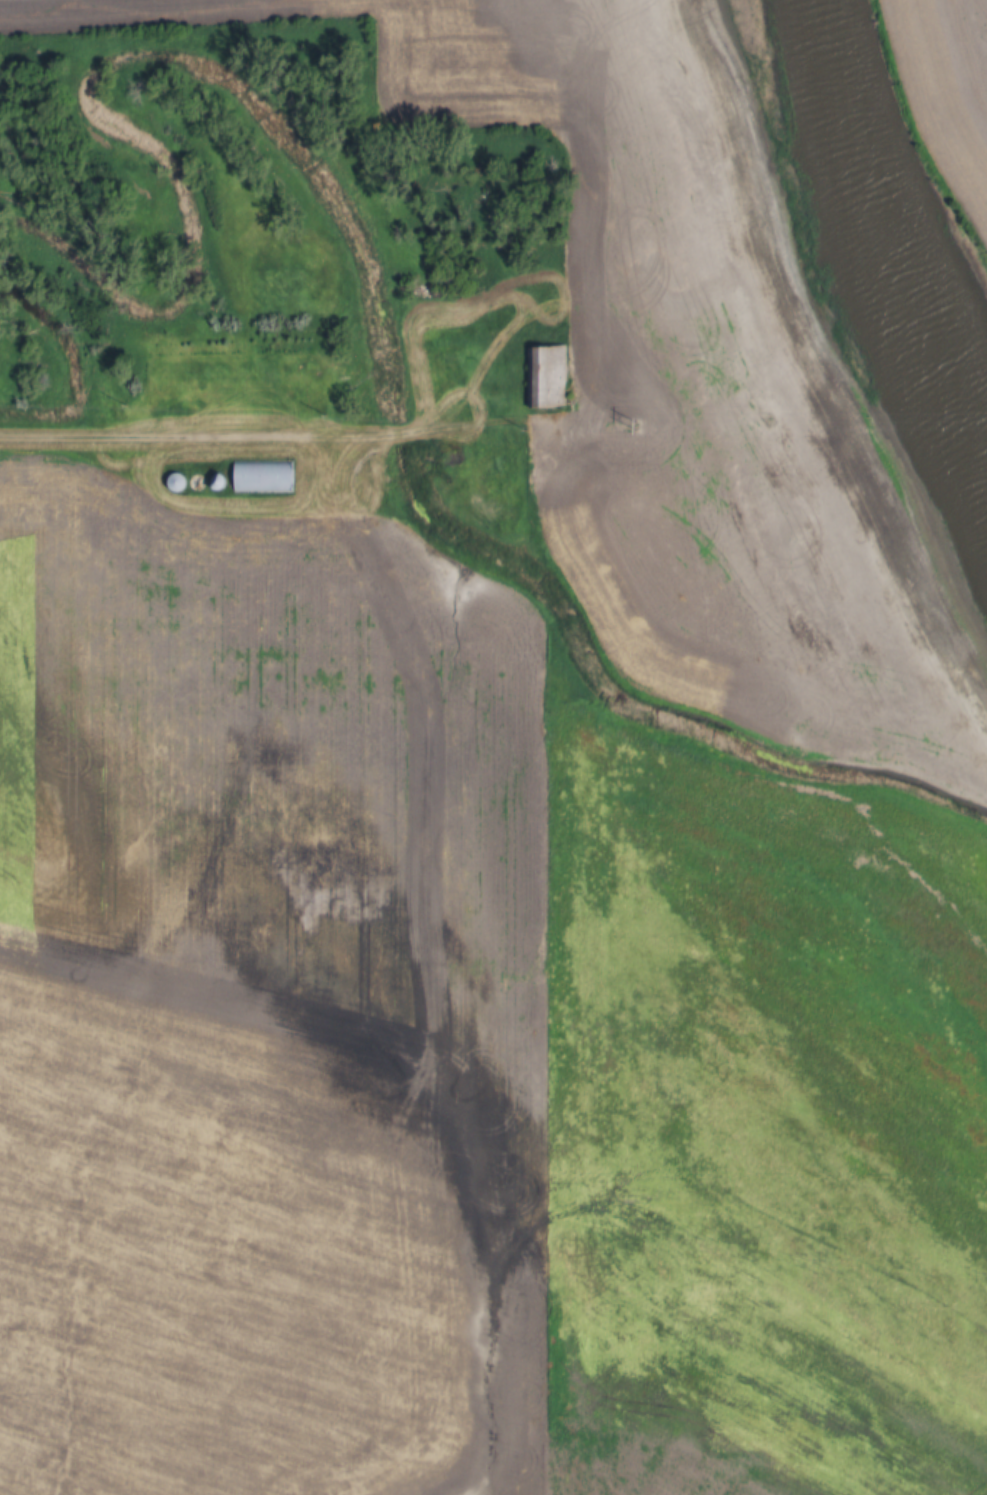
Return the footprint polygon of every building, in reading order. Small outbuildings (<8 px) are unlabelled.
[(523,407),(563,408),(563,346),(523,346),(523,407)] [(289,492),(289,462),(229,462),(229,492),(289,492)] [(173,493),(182,480),(170,471),(161,484),(173,493)] [(214,490),(218,478),(206,474),(202,486),(214,490)]
